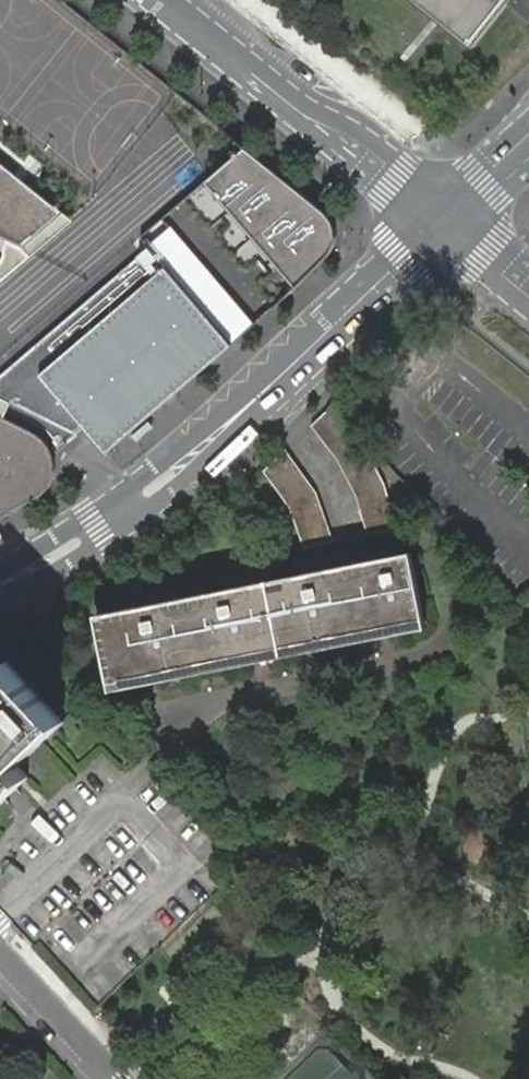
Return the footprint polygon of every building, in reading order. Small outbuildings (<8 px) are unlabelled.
[(471,46),(508,0),(414,0),(471,46)] [(333,217),(246,147),(207,180),(300,281),(337,248),(333,217)] [(79,218),(0,156),(0,282),(79,218)] [(179,272),(158,248),(0,383),(0,393),(77,431),(83,434),(98,423),(57,374),(179,272)] [(237,340),(179,272),(57,374),(98,423),(115,446),(237,340)] [(48,504),(77,431),(0,393),(0,525),(48,504)] [(354,497),(367,535),(398,529),(385,483),(363,441),(333,405),(311,425),(336,458),(354,497)] [(304,548),(334,542),(316,492),(286,449),(263,471),(289,506),(304,548)] [(96,615),(112,690),(146,683),(426,628),(411,552),(134,607),(96,615)] [(65,721),(7,660),(0,667),(0,804),(5,799),(29,776),(18,765),(65,721)]
